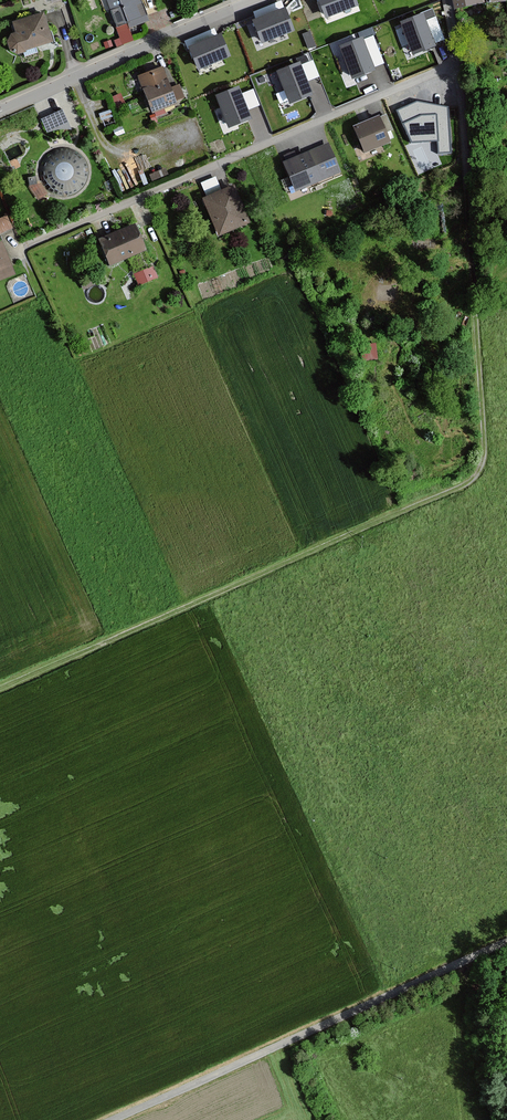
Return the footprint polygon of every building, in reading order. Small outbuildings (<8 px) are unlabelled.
[(108,0),(118,27),(123,43),(133,39),(129,28),(148,21),(146,15),(140,0),(109,0),(108,0)] [(356,0),(320,0),(327,16),(357,4),(356,0)] [(293,29),(285,8),(254,20),(263,41),(293,29)] [(44,12),(16,20),(19,31),(9,34),(15,54),(53,42),(44,12)] [(435,44),(423,14),(402,23),(414,53),(435,44)] [(229,55),(220,34),(190,47),(199,68),(229,55)] [(374,68),(362,38),(341,46),(353,76),(374,68)] [(312,93),(300,63),(278,72),(290,102),(312,93)] [(164,67),(142,75),(155,109),(184,98),(179,85),(172,88),(164,67)] [(250,118),(238,87),(217,95),(230,126),(250,118)] [(126,105),(121,93),(114,97),(118,108),(126,105)] [(398,110),(413,140),(438,138),(439,153),(451,152),(447,108),(418,102),(398,110)] [(393,128),(387,115),(381,118),(381,116),(354,127),(365,150),(391,139),(387,131),(393,128)] [(339,171),(328,144),(314,150),(309,152),(288,161),(298,187),(339,171)] [(60,148),(54,150),(50,152),(47,155),(44,158),(42,161),(41,164),(40,169),(40,174),(41,179),(43,184),(45,187),(48,190),(51,192),(55,194),(60,195),(66,195),(71,194),(75,192),(78,190),(82,186),(85,183),(87,177),(87,173),(87,169),(86,165),(85,161),(82,157),(79,154),(75,151),(70,149),(65,148),(60,148)] [(233,187),(204,199),(219,234),(248,221),(233,187)] [(12,225),(6,213),(0,215),(0,230),(12,225)] [(146,247),(136,225),(103,239),(113,261),(146,247)] [(0,243),(0,279),(14,273),(2,242),(0,243)] [(137,281),(156,276),(153,264),(134,269),(137,281)]
